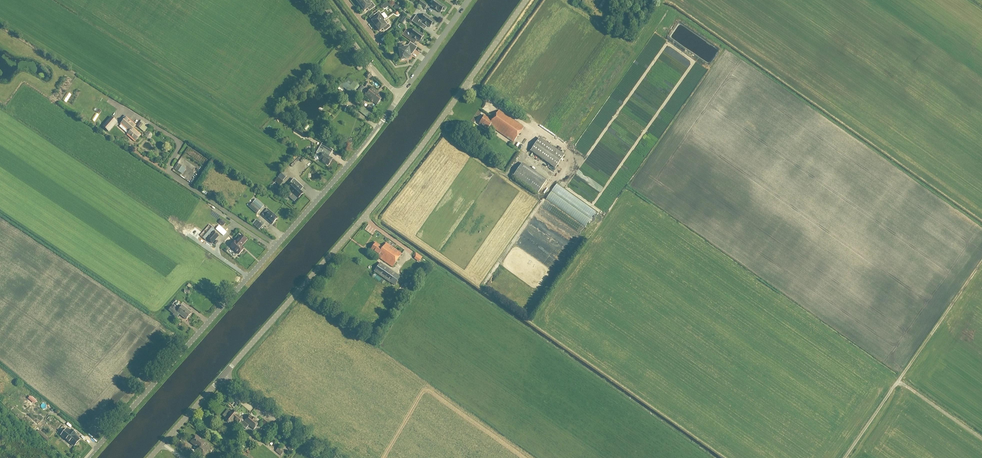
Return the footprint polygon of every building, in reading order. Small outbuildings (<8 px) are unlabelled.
[(442,9),(443,10),(445,10),(445,9),(446,8),(445,7),(445,6),(436,0),(435,0),(431,6),(434,8),(437,11),(437,10),(440,13),(442,9)] [(368,1),(361,7),(360,8),(363,11),(363,10),(364,11),(368,8),(370,10),(375,7),(372,2),(370,3),(368,1)] [(376,26),(384,20),(385,19),(379,11),(374,15),(376,18),(372,21),(373,22),(372,23),(374,26),(375,25),(376,26)] [(435,23),(435,22),(434,21),(425,14),(422,19),(416,15),(412,21),(420,27),(423,24),(421,23),(421,21),(424,23),(423,23),(427,25),(430,27),(432,24),(433,24),(434,24),(435,24),(435,23)] [(384,20),(376,26),(376,27),(376,28),(378,31),(379,30),(380,31),(384,28),(386,31),(391,27),(389,24),(388,25),(384,20)] [(423,37),(424,35),(415,29),(412,33),(406,29),(402,35),(411,41),(413,38),(416,40),(419,42),(421,40),(422,41),(423,41),(423,40),(424,39),(424,38),(423,37)] [(404,49),(399,49),(401,60),(405,59),(405,58),(410,57),(410,55),(412,54),(417,47),(410,42),(408,46),(404,46),(404,49)] [(350,85),(356,90),(359,85),(354,81),(350,85)] [(356,90),(350,85),(347,90),(352,94),(356,90)] [(372,99),(378,91),(373,87),(366,95),(372,99)] [(372,99),(377,104),(383,96),(378,92),(379,91),(378,91),(372,99)] [(514,142),(524,127),(499,110),(492,121),(483,115),(482,117),(483,118),(479,123),(488,129),(490,126),(514,142)] [(103,127),(109,132),(117,123),(111,117),(103,127)] [(136,125),(134,124),(127,117),(121,124),(119,126),(128,134),(127,134),(135,141),(141,135),(134,128),(136,125)] [(137,126),(145,132),(148,128),(143,125),(145,123),(142,120),(137,126)] [(556,168),(565,155),(540,138),(531,151),(556,168)] [(328,165),(332,158),(325,154),(327,151),(320,147),(316,153),(321,156),(319,160),(328,165)] [(305,157),(298,165),(301,167),(307,159),(305,157)] [(522,163),(514,175),(538,193),(547,180),(522,163)] [(182,166),(178,172),(182,174),(186,169),(182,166)] [(293,184),(290,187),(288,190),(291,192),(293,195),(290,198),(294,201),(297,198),(298,199),(303,193),(301,191),(296,187),(297,186),(299,184),(294,179),(291,182),(293,184)] [(257,214),(264,206),(256,199),(249,207),(257,214)] [(278,218),(270,211),(268,209),(262,215),(265,217),(272,224),(278,218)] [(218,236),(213,232),(207,239),(212,243),(218,236)] [(239,254),(244,249),(241,246),(247,240),(242,235),(236,242),(236,241),(231,247),(239,254)] [(371,249),(376,253),(375,254),(378,256),(392,267),(402,253),(386,242),(383,247),(376,242),(371,249)] [(396,273),(380,262),(374,271),(390,282),(396,273)] [(186,319),(191,313),(183,306),(177,312),(186,319)] [(245,421),(246,419),(242,416),(241,417),(238,415),(239,414),(233,410),(226,418),(227,419),(227,420),(227,421),(227,422),(228,423),(229,423),(230,422),(232,423),(234,419),(239,423),(246,429),(249,425),(245,421)] [(260,423),(250,415),(246,419),(245,421),(249,425),(255,429),(260,423)] [(46,439),(51,433),(40,423),(35,430),(46,439)] [(72,444),(75,446),(76,445),(77,445),(79,442),(78,441),(80,440),(75,436),(77,434),(71,429),(70,431),(67,429),(61,435),(72,444)] [(197,451),(203,456),(208,449),(203,446),(206,442),(196,435),(191,442),(199,448),(197,451)]
